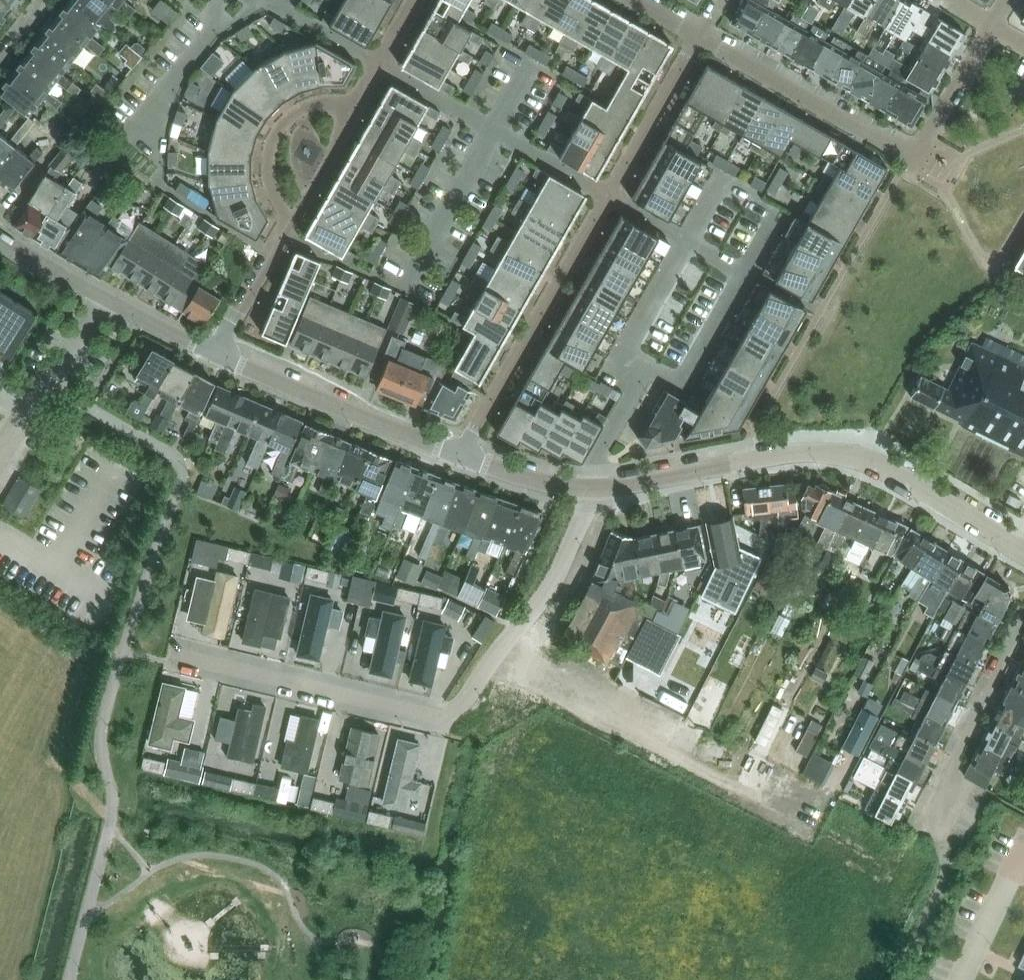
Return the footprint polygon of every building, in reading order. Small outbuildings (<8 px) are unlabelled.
[(11,9),(18,0),(0,0),(0,1),(11,9)] [(85,43),(99,54),(104,46),(91,36),(100,24),(70,0),(69,0),(55,18),(86,42),(85,43)] [(100,24),(101,23),(113,32),(115,29),(114,22),(110,19),(117,9),(118,8),(107,0),(70,0),(100,24)] [(118,8),(117,9),(128,18),(135,9),(124,0),(107,0),(118,8)] [(340,5),(377,27),(387,8),(374,0),(343,0),(340,5)] [(433,9),(456,23),(457,22),(461,15),(465,7),(469,0),(439,0),(433,9)] [(490,6),(497,10),(503,0),(493,0),(490,6)] [(516,4),(527,11),(521,23),(527,27),(543,0),(518,0),(516,4)] [(527,27),(535,31),(542,19),(553,26),(568,0),(543,0),(527,27)] [(565,49),(593,0),(568,0),(553,26),(565,32),(558,45),(565,49)] [(590,47),(612,10),(594,0),(593,0),(565,49),(572,53),(579,40),(590,47)] [(751,33),(766,7),(770,0),(740,0),(739,2),(741,5),(731,22),(751,33)] [(817,1),(830,9),(835,0),(818,0),(817,1)] [(846,5),(832,28),(839,32),(853,9),(865,17),(875,0),(849,0),(846,5)] [(865,17),(852,40),(859,44),(864,35),(865,36),(874,20),(886,26),(901,0),(875,0),(865,17)] [(911,28),(916,19),(923,8),(909,0),(901,0),(886,26),(869,55),(869,56),(878,61),(895,32),(905,38),(911,28)] [(0,1),(0,23),(11,9),(0,1)] [(321,21),(328,25),(366,46),(377,27),(340,5),(333,16),(326,12),(321,21)] [(169,7),(161,18),(168,24),(177,13),(169,7)] [(465,7),(461,15),(472,22),(476,14),(465,7)] [(786,18),(766,7),(751,33),(771,44),(786,18)] [(479,44),(483,37),(471,30),(468,28),(457,22),(456,23),(433,9),(423,28),(460,49),(460,48),(467,37),(479,44)] [(596,65),(603,69),(631,21),(612,10),(590,47),(602,54),(596,65)] [(790,55),(805,29),(809,22),(794,14),(790,20),(786,18),(771,44),(790,55)] [(273,17),(269,25),(280,31),(285,23),(273,17)] [(931,28),(916,19),(911,28),(926,37),(926,36),(954,53),(966,33),(938,17),(931,28)] [(41,35),(72,60),(85,43),(86,42),(55,18),(41,35)] [(627,68),(628,69),(649,31),(631,21),(603,69),(609,73),(616,62),(627,68)] [(487,30),(497,36),(502,29),(491,23),(487,30)] [(813,24),(809,31),(805,29),(790,55),(809,66),(824,40),(828,33),(821,28),(813,24)] [(247,25),(236,32),(241,39),(252,32),(247,25)] [(460,48),(460,49),(423,28),(412,47),(449,68),(456,56),(468,63),(472,55),(460,48)] [(502,29),(497,36),(508,43),(512,35),(502,29)] [(672,44),(668,41),(668,42),(649,31),(628,69),(627,68),(611,96),(605,106),(605,107),(628,120),(672,44)] [(81,89),(62,73),(72,60),(41,35),(27,54),(58,78),(56,80),(69,90),(76,96),(81,89)] [(926,36),(926,37),(919,48),(904,39),(899,47),(914,56),(943,72),(954,53),(926,36)] [(828,77),(847,44),(834,37),(831,43),(824,40),(809,66),(828,77)] [(321,84),(316,41),(284,50),(301,90),(321,84)] [(356,64),(330,49),(316,41),(321,84),(344,84),(356,64)] [(131,46),(126,42),(118,53),(126,59),(123,63),(133,69),(143,57),(140,54),(131,46)] [(134,42),(131,46),(140,54),(145,48),(138,42),(134,42)] [(524,52),(535,58),(539,50),(529,44),(524,52)] [(847,88),(862,62),(867,54),(858,49),(854,57),(847,53),(851,46),(847,44),(828,77),(847,88)] [(401,66),(438,87),(450,94),(455,86),(443,79),(449,68),(412,47),(401,66)] [(301,90),(284,50),(255,67),(282,101),(300,90),(301,90)] [(487,65),(493,54),(486,50),(480,61),(487,65)] [(539,50),(535,58),(546,64),(550,56),(539,50)] [(204,61),(201,66),(213,75),(217,70),(212,66),(220,57),(213,51),(204,61)] [(62,102),(48,91),(56,80),(58,78),(27,54),(13,72),(44,96),(42,99),(56,110),(62,102)] [(862,62),(847,88),(866,99),(881,72),(886,65),(880,61),(878,61),(869,56),(869,55),(867,54),(862,62)] [(910,79),(923,87),(931,92),(931,91),(943,72),(914,56),(908,67),(893,58),(888,66),(892,69),(904,76),(910,79)] [(706,113),(705,113),(726,75),(707,64),(674,122),(694,133),(706,113)] [(562,73),(572,79),(576,72),(566,66),(562,73)] [(282,101),(255,67),(232,90),(267,116),(282,101)] [(475,69),(469,79),(477,84),(483,73),(475,69)] [(904,76),(892,69),(888,76),(881,72),(866,99),(885,110),(900,83),(904,76)] [(33,110),(42,99),(44,96),(13,72),(0,88),(0,92),(6,97),(10,101),(17,105),(29,115),(33,110)] [(576,72),(572,79),(583,86),(588,79),(576,72)] [(726,75),(705,113),(706,113),(716,119),(712,127),(720,131),(745,86),(726,75)] [(111,76),(104,86),(112,91),(119,82),(111,76)] [(904,76),(900,83),(905,86),(910,79),(904,76)] [(477,84),(469,79),(463,90),(471,94),(477,84)] [(198,85),(190,81),(184,93),(192,97),(198,85)] [(96,83),(89,91),(102,101),(108,92),(96,83)] [(440,112),(428,105),(392,84),(391,83),(380,103),(417,124),(424,112),(436,119),(440,112)] [(931,92),(923,87),(919,94),(905,86),(900,83),(885,110),(911,125),(927,98),(927,99),(931,92)] [(732,128),(743,134),(764,97),(745,86),(720,131),(727,135),(732,128)] [(267,116),(232,90),(216,119),(256,135),(256,134),(266,117),(267,116)] [(566,96),(559,92),(553,103),(560,107),(566,96)] [(591,98),(579,92),(575,100),(587,107),(581,117),(580,118),(617,139),(628,120),(605,107),(605,106),(598,102),(591,98)] [(598,102),(605,106),(611,96),(604,92),(598,102)] [(764,97),(743,134),(754,141),(750,148),(757,152),(783,108),(764,97)] [(17,105),(10,101),(0,114),(0,126),(17,105)] [(369,122),(418,150),(422,143),(410,136),(417,124),(380,103),(369,122)] [(766,157),(770,150),(781,156),(791,139),(790,139),(801,118),(783,108),(757,152),(766,157)] [(177,109),(173,122),(181,125),(186,112),(177,109)] [(564,119),(576,125),(569,137),(607,158),(617,139),(580,118),(581,117),(569,110),(564,119)] [(548,111),(542,121),(550,126),(556,115),(548,111)] [(35,121),(29,116),(9,141),(0,134),(0,165),(15,146),(16,145),(35,121)] [(801,118),(790,139),(791,139),(794,141),(832,163),(844,143),(801,118)] [(256,135),(216,119),(208,150),(251,156),(251,155),(256,136),(256,135)] [(550,126),(542,121),(536,132),(544,136),(550,126)] [(173,122),(170,135),(177,137),(181,125),(173,122)] [(358,141),(366,145),(395,162),(402,150),(414,157),(418,150),(369,122),(358,141)] [(674,122),(653,159),(690,180),(697,185),(708,165),(702,162),(701,161),(695,158),(684,151),(691,139),(694,133),(674,122)] [(443,125),(437,136),(445,140),(451,129),(443,125)] [(445,140),(437,136),(431,146),(439,151),(445,140)] [(594,177),(595,178),(607,158),(569,137),(563,148),(551,141),(547,149),(559,156),(558,156),(594,177)] [(691,139),(684,151),(695,158),(702,146),(691,139)] [(395,162),(366,145),(358,141),(348,159),(397,188),(401,181),(389,173),(395,162)] [(796,157),(802,146),(794,141),(788,152),(796,157)] [(838,167),(839,166),(876,187),(887,167),(844,143),(832,163),(838,167)] [(10,189),(11,190),(17,182),(42,151),(36,146),(28,156),(15,146),(0,165),(0,181),(10,189)] [(52,159),(48,163),(50,165),(60,171),(72,155),(63,147),(52,159)] [(251,156),(208,150),(208,183),(251,177),(251,156)] [(177,152),(168,151),(167,164),(176,165),(177,152)] [(712,162),(723,169),(727,161),(716,155),(712,162)] [(105,158),(94,173),(105,180),(115,166),(105,158)] [(393,195),(397,188),(348,159),(337,178),(374,199),(381,187),(393,195)] [(653,159),(642,178),(679,199),(686,203),(697,185),(690,180),(653,159)] [(727,161),(723,169),(734,175),(739,167),(727,161)] [(422,163),(415,173),(423,178),(429,167),(422,163)] [(14,225),(31,235),(55,200),(64,185),(56,180),(61,172),(60,171),(50,165),(28,202),(14,225)] [(510,177),(517,181),(518,181),(524,171),(516,166),(510,177)] [(839,166),(838,167),(833,177),(825,172),(821,180),(865,206),(876,187),(839,166)] [(575,214),(586,195),(585,194),(549,174),(548,174),(536,167),(532,174),(544,181),(537,193),(538,193),(575,214)] [(780,167),(773,178),(781,183),(787,171),(780,167)] [(423,178),(415,173),(409,184),(417,188),(423,178)] [(754,176),(750,184),(761,190),(766,183),(754,176)] [(55,200),(31,235),(56,250),(61,241),(70,227),(78,213),(67,206),(81,183),(73,177),(64,185),(55,200)] [(251,177),(208,183),(216,215),(256,198),(251,178),(251,177)] [(518,181),(517,181),(510,177),(504,188),(512,192),(518,181)] [(374,199),(337,178),(326,197),(376,225),(379,218),(367,211),(374,199)] [(642,178),(631,197),(668,219),(668,218),(675,223),(686,203),(679,199),(642,178)] [(781,183),(773,178),(767,189),(774,194),(781,183)] [(824,192),(817,203),(855,224),(865,206),(821,180),(816,188),(824,192)] [(180,182),(175,190),(186,197),(191,189),(180,182)] [(575,214),(538,193),(537,193),(531,205),(519,198),(515,205),(564,233),(575,214)] [(105,204),(93,196),(84,209),(83,209),(83,210),(62,242),(57,251),(79,264),(106,224),(95,217),(105,204)] [(171,211),(177,201),(169,197),(163,206),(171,211)] [(372,232),(376,225),(326,197),(316,216),(353,237),(359,225),(372,232)] [(256,198),(216,215),(216,216),(256,238),(268,218),(257,199),(256,198)] [(400,200),(394,211),(402,215),(408,204),(400,200)] [(177,201),(171,211),(178,215),(184,206),(177,201)] [(799,217),(799,218),(807,222),(844,243),(855,224),(817,203),(811,214),(804,210),(799,217)] [(495,204),(489,215),(496,219),(502,208),(495,204)] [(516,230),(517,231),(553,252),(564,233),(515,205),(511,212),(523,219),(516,230)] [(402,215),(394,211),(388,221),(396,226),(402,215)] [(180,219),(179,221),(184,225),(190,216),(185,212),(180,219)] [(109,264),(126,239),(115,231),(122,221),(113,215),(107,225),(106,224),(79,264),(100,277),(109,264)] [(496,219),(489,215),(483,225),(490,230),(496,219)] [(621,215),(610,234),(647,255),(654,259),(660,248),(665,240),(658,236),(621,215)] [(342,256),(354,263),(358,255),(346,249),(353,237),(316,216),(304,235),(342,256)] [(799,218),(789,237),(796,241),(833,262),(844,243),(807,222),(799,218)] [(205,233),(211,223),(204,219),(198,228),(205,233)] [(139,221),(111,265),(114,268),(128,276),(156,232),(139,221)] [(211,223),(205,233),(212,237),(218,228),(211,223)] [(498,235),(494,242),(542,271),(553,252),(517,231),(516,230),(510,242),(498,235)] [(156,232),(128,276),(131,278),(145,287),(146,288),(174,243),(156,232)] [(610,234),(599,253),(636,274),(644,278),(654,259),(647,255),(610,234)] [(789,237),(778,255),(785,260),(823,281),(833,262),(796,241),(789,237)] [(379,238),(373,248),(380,253),(386,242),(379,238)] [(473,241),(467,252),(475,256),(481,246),(473,241)] [(495,268),(532,289),(542,271),(494,242),(490,249),(501,256),(495,268)] [(174,243),(146,288),(149,289),(162,298),(164,299),(191,254),(174,243)] [(380,253),(373,248),(366,259),(374,263),(380,253)] [(1014,266),(1023,272),(1023,249),(1014,266)] [(297,251),(296,250),(278,292),(302,302),(320,261),(297,251)] [(475,256),(467,252),(461,263),(469,267),(475,256)] [(599,253),(588,272),(626,293),(633,297),(644,278),(636,274),(599,253)] [(191,254),(164,299),(166,300),(180,309),(181,310),(209,265),(191,254)] [(778,255),(767,275),(774,279),(811,300),(823,281),(785,260),(778,255)] [(340,279),(344,269),(337,266),(332,276),(340,279)] [(198,284),(177,318),(179,319),(183,311),(203,323),(213,307),(214,307),(220,298),(206,288),(217,274),(210,268),(198,285),(198,284)] [(477,272),(472,280),(521,308),(532,289),(495,268),(488,279),(477,272)] [(352,272),(344,269),(340,279),(348,282),(352,272)] [(588,272),(578,290),(615,312),(622,316),(633,297),(626,293),(588,272)] [(452,279),(446,289),(453,294),(459,283),(452,279)] [(480,294),(473,305),(510,327),(521,308),(472,280),(468,287),(480,294)] [(378,296),(378,295),(382,286),(374,282),(370,292),(378,296)] [(762,284),(751,303),(758,307),(795,328),(806,309),(769,288),(762,284)] [(382,286),(378,295),(378,296),(385,299),(390,289),(382,286)] [(453,294),(446,289),(440,300),(448,304),(453,294)] [(578,290),(567,309),(604,330),(611,334),(622,316),(615,312),(578,290)] [(36,313),(0,291),(0,372),(36,313)] [(302,302),(278,292),(261,332),(285,343),(302,302)] [(291,341),(289,344),(296,347),(306,351),(309,352),(329,304),(310,296),(291,341)] [(417,303),(400,296),(387,327),(404,334),(417,303)] [(751,303),(740,322),(747,326),(785,347),(795,328),(758,307),(751,303)] [(329,304),(309,352),(310,353),(325,359),(327,360),(348,312),(329,304)] [(474,332),(474,331),(500,346),(510,327),(473,305),(466,317),(462,325),(474,332)] [(567,309),(556,328),(593,349),(601,353),(611,334),(604,330),(567,309)] [(348,312),(327,360),(329,361),(343,367),(346,368),(367,320),(348,312)] [(367,320),(346,368),(347,369),(362,375),(366,376),(386,328),(367,320)] [(740,322),(729,341),(737,345),(774,366),(785,347),(747,326),(740,322)] [(556,328),(546,347),(566,358),(565,359),(582,369),(590,373),(601,353),(593,349),(556,328)] [(474,331),(474,332),(454,368),(455,368),(451,375),(470,386),(474,379),(478,382),(479,382),(500,346),(474,331)] [(388,359),(380,378),(376,387),(383,390),(385,392),(395,396),(396,397),(408,365),(413,351),(403,347),(406,341),(399,338),(392,336),(384,357),(388,359)] [(729,341),(719,360),(726,364),(763,385),(774,366),(737,345),(729,341)] [(962,426),(1023,456),(1023,367),(972,341),(949,389),(921,375),(911,396),(963,421),(961,425),(962,426)] [(565,359),(566,358),(546,347),(521,389),(542,401),(559,371),(563,363),(565,359)] [(173,361),(152,350),(135,379),(143,384),(146,386),(141,396),(138,401),(133,402),(127,412),(140,419),(151,401),(156,391),(174,361),(173,361)] [(416,402),(418,403),(424,406),(440,378),(441,379),(447,365),(425,355),(425,356),(413,351),(408,365),(396,397),(406,401),(409,400),(416,403),(416,402)] [(719,360),(708,378),(715,382),(752,404),(763,385),(726,364),(719,360)] [(168,398),(160,415),(168,419),(169,419),(177,403),(194,372),(193,372),(174,361),(156,391),(168,398)] [(574,369),(563,363),(559,371),(570,377),(574,369)] [(189,438),(200,412),(209,392),(214,383),(194,372),(177,403),(190,409),(187,415),(186,414),(184,419),(189,421),(183,435),(189,438)] [(600,383),(599,383),(588,376),(587,377),(583,385),(595,392),(597,389),(600,383)] [(440,378),(424,406),(426,406),(426,407),(454,418),(470,390),(450,378),(448,383),(441,379),(440,378)] [(708,378),(697,397),(704,402),(742,422),(752,404),(715,382),(708,378)] [(600,383),(597,389),(607,395),(612,387),(600,381),(599,383),(600,383)] [(218,385),(214,394),(205,414),(216,419),(208,438),(217,442),(239,394),(218,385)] [(520,439),(519,439),(540,402),(541,402),(542,401),(521,389),(496,433),(517,444),(520,439)] [(676,439),(680,433),(683,427),(681,425),(687,415),(682,412),(686,404),(684,403),(685,401),(665,389),(647,421),(646,420),(638,435),(638,436),(640,436),(641,436),(646,443),(645,443),(645,445),(646,446),(661,443),(662,441),(676,439)] [(225,453),(235,428),(246,433),(260,403),(239,394),(217,442),(214,448),(225,453)] [(742,422),(704,402),(697,397),(692,394),(686,404),(682,412),(687,415),(681,425),(683,427),(680,433),(685,436),(684,438),(683,438),(739,428),(742,422)] [(541,445),(559,412),(558,412),(563,405),(555,400),(551,408),(541,402),(540,402),(519,439),(520,439),(538,450),(541,445)] [(541,445),(560,456),(563,451),(562,451),(580,418),(575,415),(570,412),(574,405),(566,400),(563,405),(558,412),(559,412),(541,445)] [(257,438),(247,463),(257,467),(267,442),(268,442),(280,412),(260,403),(246,433),(257,438)] [(289,452),(302,421),(280,412),(268,442),(281,448),(271,473),(280,477),(285,465),(285,462),(289,452)] [(603,424),(607,417),(598,412),(594,419),(582,413),(580,418),(562,451),(563,451),(582,462),(603,424)] [(159,414),(153,425),(163,430),(168,419),(160,415),(159,414)] [(292,482),(298,465),(311,471),(327,433),(328,432),(311,425),(310,426),(306,424),(302,433),(288,465),(285,468),(285,465),(280,477),(292,482)] [(324,476),(318,492),(326,496),(333,479),(348,441),(327,433),(311,471),(324,476)] [(348,441),(333,479),(353,488),(369,450),(348,441)] [(367,494),(360,510),(370,514),(375,504),(374,501),(391,459),(386,457),(387,456),(370,449),(369,450),(353,488),(367,494)] [(393,469),(382,496),(394,501),(386,521),(393,524),(417,468),(396,460),(393,469)] [(401,527),(408,510),(421,515),(439,476),(417,468),(393,524),(401,527)] [(11,489),(32,502),(40,488),(20,475),(19,475),(11,489)] [(439,476),(421,515),(433,520),(426,538),(433,541),(459,483),(439,476)] [(217,486),(201,479),(196,493),(212,499),(217,486)] [(278,483),(273,495),(286,500),(291,488),(278,483)] [(433,541),(434,541),(441,544),(449,526),(461,530),(478,491),(478,490),(459,483),(433,541)] [(786,483),(766,486),(769,510),(776,509),(778,520),(778,521),(790,520),(790,517),(797,516),(796,496),(795,489),(787,490),(786,483)] [(802,498),(796,496),(797,516),(798,516),(802,518),(797,528),(810,534),(816,523),(832,491),(829,490),(828,487),(828,486),(821,483),(818,485),(816,484),(815,487),(809,484),(802,498)] [(234,486),(226,505),(238,510),(246,491),(234,486)] [(742,488),(745,511),(745,513),(752,512),(753,517),(764,516),(765,522),(762,535),(771,539),(773,521),(778,520),(776,509),(769,510),(766,486),(743,488),(742,488)] [(11,489),(2,503),(23,516),(32,502),(11,489)] [(478,491),(461,530),(474,535),(465,555),(474,558),(478,550),(477,550),(500,498),(479,491),(478,491)] [(818,544),(827,549),(851,500),(832,491),(816,523),(826,527),(818,544)] [(485,553),(491,540),(503,545),(521,505),(500,498),(477,550),(478,550),(485,553)] [(845,534),(854,538),(870,509),(851,500),(827,549),(818,566),(819,567),(812,583),(818,586),(831,559),(833,559),(845,534)] [(242,502),(239,510),(239,511),(250,515),(253,507),(242,502)] [(516,549),(509,563),(505,572),(513,575),(542,512),(521,505),(503,545),(516,549)] [(888,517),(870,509),(854,538),(872,546),(888,517)] [(360,510),(356,519),(366,523),(370,514),(360,510)] [(336,514),(333,521),(340,524),(343,517),(336,514)] [(892,555),(903,535),(907,526),(888,517),(872,546),(892,555)] [(715,566),(702,593),(733,610),(761,555),(737,542),(732,518),(706,523),(715,566)] [(702,567),(704,561),(705,561),(698,524),(675,529),(680,552),(676,554),(678,566),(680,566),(682,572),(689,570),(688,565),(690,564),(694,568),(702,567)] [(906,537),(893,556),(912,568),(929,539),(911,528),(906,537)] [(676,554),(680,552),(675,529),(654,533),(660,570),(657,583),(666,586),(670,567),(678,566),(676,554)] [(602,554),(636,568),(635,562),(639,561),(634,538),(633,538),(634,537),(611,530),(602,554)] [(784,545),(789,535),(779,530),(776,536),(774,540),(784,545)] [(635,562),(636,568),(637,574),(640,574),(660,570),(654,533),(634,538),(639,561),(635,562)] [(434,541),(433,541),(426,538),(418,555),(426,559),(434,541)] [(225,558),(228,546),(196,539),(191,560),(215,566),(218,556),(225,558)] [(946,550),(929,539),(912,568),(901,586),(910,591),(908,595),(917,601),(931,578),(930,578),(946,550)] [(250,551),(228,546),(225,558),(247,563),(250,551)] [(965,561),(946,550),(930,578),(931,578),(940,584),(924,611),(933,616),(937,609),(944,596),(948,589),(965,561)] [(270,569),(273,557),(251,551),(248,564),(270,569)] [(592,579),(614,590),(619,593),(622,586),(616,583),(618,579),(632,576),(637,574),(636,568),(602,554),(592,579)] [(302,578),(305,565),(284,560),(281,573),(281,574),(302,578)] [(767,560),(754,585),(767,592),(780,567),(767,560)] [(965,561),(948,589),(966,600),(966,601),(967,599),(983,573),(965,561)] [(329,570),(307,565),(304,578),(326,583),(329,570)] [(480,569),(472,565),(457,596),(476,605),(484,587),(473,582),(480,569)] [(401,566),(396,576),(415,585),(420,574),(401,566)] [(808,588),(806,587),(813,571),(805,567),(792,594),(802,599),(808,588)] [(184,626),(215,633),(229,575),(198,568),(184,626)] [(445,569),(437,586),(457,595),(464,578),(445,569)] [(340,573),(330,571),(327,582),(338,584),(340,573)] [(425,573),(421,582),(436,588),(440,579),(425,573)] [(637,574),(632,576),(634,583),(642,581),(640,574),(637,574)] [(1008,588),(987,575),(971,601),(967,608),(996,623),(1010,596),(1011,596),(1009,587),(1008,588)] [(592,580),(580,602),(560,637),(569,642),(609,663),(610,661),(620,666),(623,659),(646,615),(638,610),(642,605),(619,593),(614,590),(592,579),(592,580)] [(273,647),(287,589),(256,582),(242,640),(273,647)] [(392,602),(396,586),(378,582),(374,598),(392,602)] [(420,592),(398,586),(395,599),(417,604),(420,592)] [(506,597),(486,587),(477,607),(496,616),(498,612),(506,597)] [(442,597),(420,592),(417,604),(440,609),(442,597)] [(332,661),(346,603),(315,595),(301,654),(332,661)] [(654,595),(650,604),(661,609),(665,601),(654,595)] [(677,599),(668,595),(665,601),(661,609),(662,610),(670,614),(677,599)] [(464,607),(448,599),(441,612),(457,620),(464,607)] [(967,608),(971,601),(967,599),(966,601),(966,600),(963,605),(954,623),(952,627),(986,644),(996,623),(967,608)] [(944,617),(944,618),(954,623),(963,605),(953,600),(952,601),(946,613),(944,617)] [(642,605),(638,610),(646,615),(657,620),(662,610),(661,609),(650,604),(644,601),(642,605)] [(390,675),(404,617),(373,609),(359,668),(390,675)] [(646,615),(623,659),(660,678),(682,633),(657,620),(646,615)] [(944,618),(941,624),(951,629),(952,627),(954,623),(944,618)] [(865,621),(859,632),(871,639),(877,628),(865,621)] [(431,623),(417,681),(449,689),(462,630),(431,623)] [(986,644),(952,627),(944,642),(947,644),(945,648),(976,663),(986,644)] [(945,648),(940,659),(935,667),(966,682),(976,663),(945,648)] [(922,654),(919,659),(923,660),(935,667),(940,659),(939,656),(930,651),(922,654)] [(864,655),(854,673),(866,679),(875,661),(864,655)] [(916,656),(909,668),(917,671),(918,669),(923,660),(919,659),(916,656)] [(896,672),(903,675),(910,661),(903,657),(896,672)] [(935,667),(923,660),(918,669),(941,681),(936,692),(956,702),(966,682),(935,667)] [(1011,683),(1023,689),(1023,664),(1022,663),(1011,683)] [(816,668),(811,677),(823,684),(828,675),(816,668)] [(692,677),(674,713),(685,718),(702,682),(692,677)] [(1023,714),(1023,689),(1011,683),(1001,703),(1023,714)] [(164,687),(149,749),(169,754),(173,737),(188,740),(192,722),(177,719),(184,691),(164,687)] [(956,702),(936,692),(931,700),(922,696),(921,698),(904,690),(900,698),(899,699),(906,703),(946,723),(956,702)] [(890,705),(911,716),(917,719),(911,730),(915,733),(936,743),(946,723),(906,703),(899,699),(900,698),(895,696),(890,705)] [(246,764),(260,706),(229,698),(215,757),(246,764)] [(1001,703),(991,722),(1020,737),(1023,729),(1023,714),(1001,703)] [(862,708),(842,747),(857,755),(877,715),(862,708)] [(304,778),(318,719),(287,712),(273,770),(304,778)] [(812,719),(807,728),(818,733),(823,724),(812,719)] [(1022,738),(1020,737),(991,722),(981,743),(1010,758),(1014,750),(1014,751),(1017,745),(1018,746),(1022,738)] [(881,723),(874,736),(884,741),(926,762),(936,743),(915,733),(912,738),(899,732),(881,723)] [(363,792),(376,733),(345,726),(331,784),(363,792)] [(375,789),(382,791),(403,729),(395,727),(375,789)] [(807,728),(796,751),(806,756),(818,733),(807,728)] [(874,736),(869,746),(890,756),(884,767),(915,783),(926,762),(884,741),(874,736)] [(404,740),(390,798),(421,805),(435,747),(404,740)] [(985,787),(990,779),(993,774),(991,772),(993,769),(1002,773),(1010,758),(981,743),(964,775),(985,787)] [(184,747),(181,760),(201,765),(204,751),(184,747)] [(813,752),(803,773),(822,783),(832,761),(813,752)] [(143,756),(140,768),(162,773),(165,761),(143,756)] [(915,783),(884,767),(864,756),(854,776),(875,787),(905,803),(915,783)] [(181,760),(167,757),(164,774),(199,782),(203,766),(201,765),(181,760)] [(233,776),(205,769),(202,784),(230,790),(230,789),(231,789),(234,777),(233,777),(233,776)] [(234,777),(231,789),(252,794),(255,783),(234,777)] [(848,779),(843,790),(850,793),(855,783),(848,779)] [(252,794),(276,800),(279,788),(256,782),(256,783),(255,783),(252,794)] [(865,807),(875,812),(895,823),(905,803),(875,787),(871,796),(865,807)] [(300,788),(297,803),(309,806),(313,791),(300,788)] [(313,796),(310,808),(332,813),(334,802),(313,796)] [(369,809),(366,822),(388,827),(391,815),(369,809)] [(426,823),(395,816),(392,827),(423,835),(426,823)]
